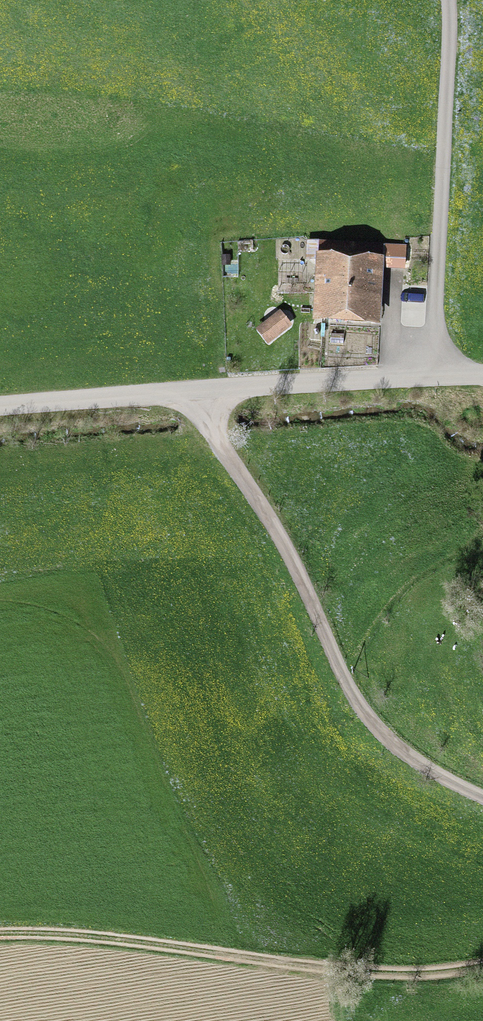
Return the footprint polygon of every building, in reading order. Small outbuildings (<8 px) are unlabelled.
[(370,318),(373,248),(327,246),(327,264),(324,264),(322,316),(370,318)]
